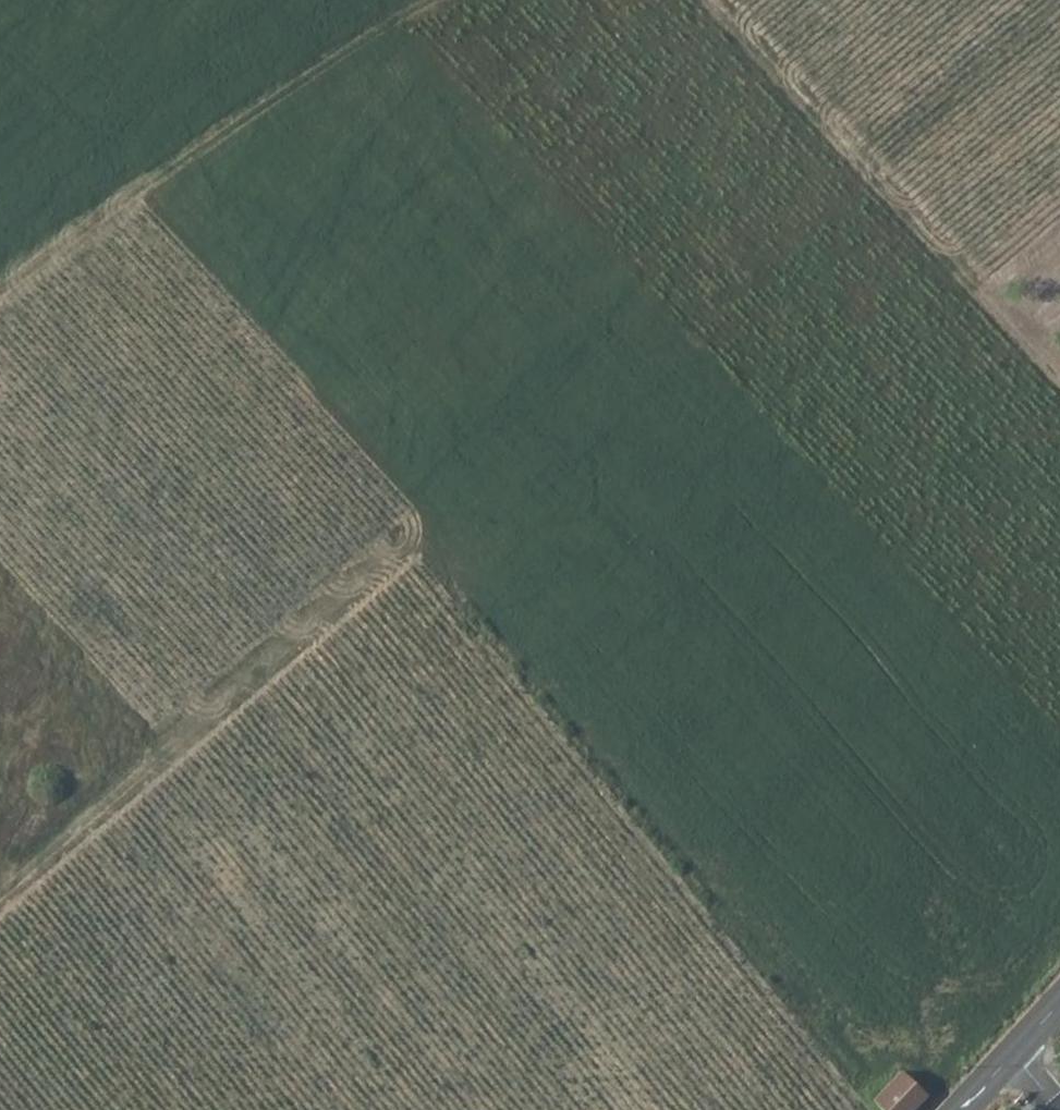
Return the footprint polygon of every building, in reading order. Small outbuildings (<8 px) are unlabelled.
[(873,1102),(879,1109),(915,1109),(926,1098),(899,1075),(873,1102)]
